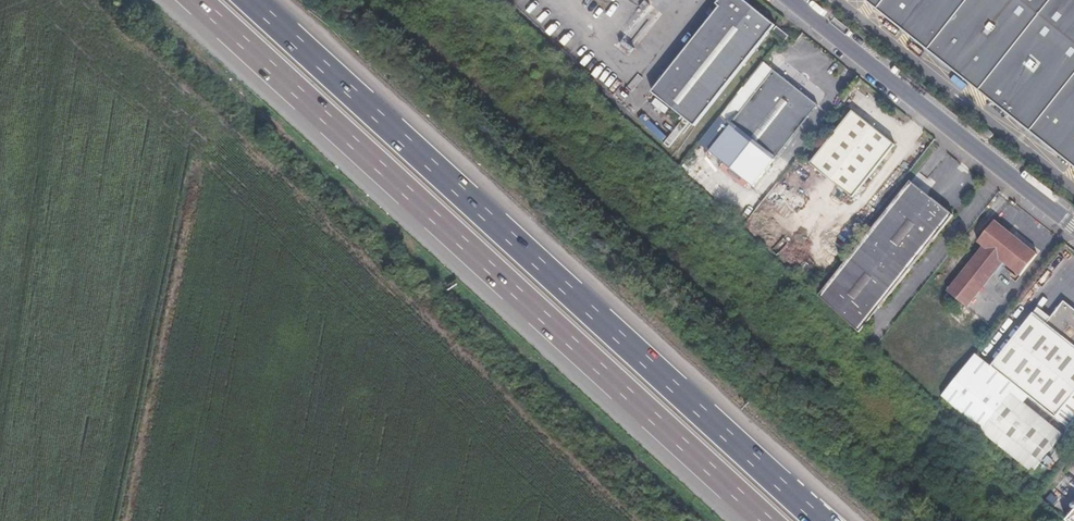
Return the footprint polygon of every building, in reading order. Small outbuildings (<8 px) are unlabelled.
[(739,0),(713,0),(711,3),(714,6),(647,90),(692,128),(772,26),(739,0)] [(930,51),(1000,108),(1073,166),(1073,0),(867,0),(930,51)] [(791,50),(795,44),(784,35),(779,40),(791,50)] [(816,106),(770,70),(729,123),(773,160),(816,106)] [(850,112),(809,166),(852,199),(894,146),(850,112)] [(773,160),(729,123),(709,149),(752,186),(773,160)] [(817,295),(859,333),(950,217),(907,182),(817,295)] [(948,291),(969,308),(1004,263),(1021,276),(1039,253),(998,220),(980,242),(985,245),(948,291)] [(1033,315),(991,367),(1019,389),(1056,418),(1073,395),(1073,309),(1064,302),(1046,324),(1033,315)] [(975,355),(943,395),(1034,473),(1065,434),(1014,393),(1019,389),(991,367),(975,355)]
